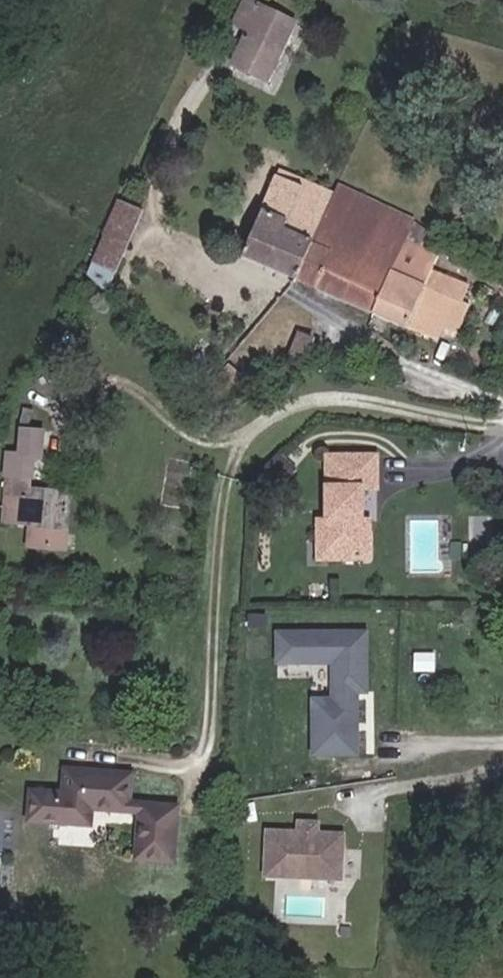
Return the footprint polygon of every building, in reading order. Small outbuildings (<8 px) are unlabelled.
[(272,78),(299,22),(257,0),(249,0),(238,22),(253,30),(238,62),(272,78)] [(304,276),(305,274),(340,192),(281,169),(248,255),(304,276)] [(328,286),(337,265),(369,189),(345,180),(340,192),(305,274),(304,276),(328,286)] [(387,309),(416,234),(424,215),(425,212),(369,189),(337,265),(328,286),(387,309)] [(146,210),(149,203),(130,194),(126,201),(146,210)] [(94,268),(111,284),(146,210),(126,201),(94,268)] [(484,300),(477,298),(484,278),(466,271),(471,255),(456,250),(458,244),(452,243),(450,247),(416,234),(387,309),(450,334),(454,323),(472,329),(484,300)] [(297,349),(301,351),(309,333),(305,331),(297,349)] [(301,351),(312,355),(320,338),(309,333),(301,351)] [(50,541),(73,544),(79,489),(35,484),(37,473),(43,474),(44,457),(55,458),(57,431),(37,429),(34,454),(23,453),(16,518),(52,523),(50,541)] [(372,476),(387,475),(385,443),(336,447),(341,514),(329,514),(331,535),(341,535),(342,550),(377,547),(375,510),(364,511),(363,502),(374,501),(372,476)] [(332,550),(342,550),(341,535),(331,535),(332,550)] [(378,684),(380,625),(293,622),(292,651),(347,653),(346,691),(326,691),(325,744),(367,746),(369,692),(362,692),(362,683),(378,684)] [(138,796),(140,767),(73,762),(71,786),(38,783),(36,814),(99,819),(100,803),(147,806),(143,853),(181,856),(186,800),(138,796)] [(356,877),(359,834),(334,832),(335,822),(317,820),(316,831),(285,828),(282,872),(356,877)]
